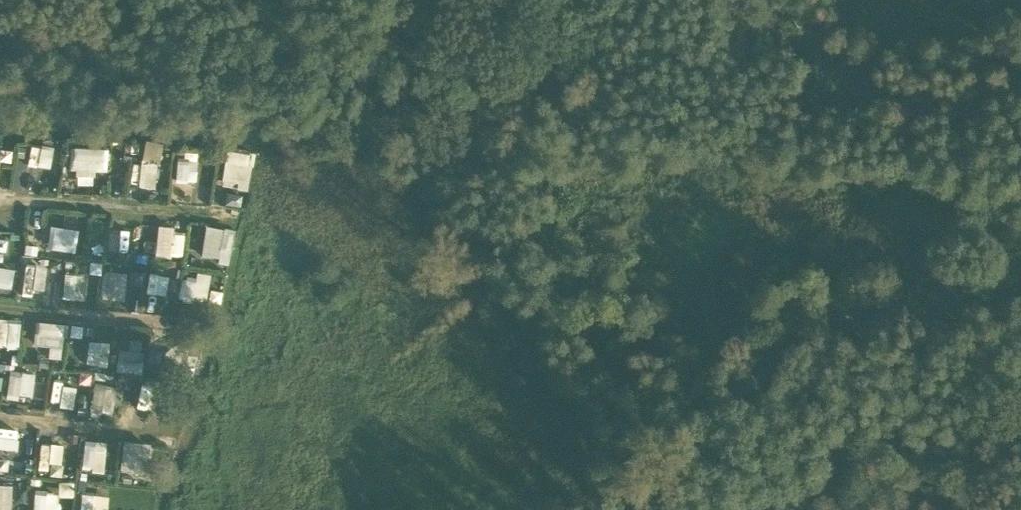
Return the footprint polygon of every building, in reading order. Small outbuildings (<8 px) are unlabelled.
[(143,140),(139,162),(158,166),(162,143),(143,140)] [(26,166),(51,168),(53,147),(27,145),(26,166)] [(68,174),(107,176),(108,149),(69,147),(68,174)] [(249,191),(253,153),(228,150),(224,181),(237,182),(236,189),(249,191)] [(198,182),(198,161),(175,161),(175,182),(198,182)] [(131,165),(131,186),(156,187),(156,166),(131,165)] [(229,265),(237,232),(206,225),(198,257),(229,265)] [(48,251),(76,252),(76,228),(48,227),(48,251)] [(183,258),(185,230),(158,228),(157,256),(183,258)] [(45,293),(47,267),(23,265),(21,291),(45,293)] [(15,270),(0,267),(0,287),(11,290),(15,270)] [(125,301),(128,273),(103,270),(99,298),(125,301)] [(87,300),(87,274),(63,273),(62,300),(87,300)] [(181,279),(179,299),(207,301),(209,274),(195,273),(195,280),(181,279)] [(168,297),(170,276),(146,274),(144,294),(168,297)] [(18,349),(21,321),(5,319),(2,347),(18,349)] [(59,359),(63,324),(37,322),(34,356),(59,359)] [(141,374),(144,340),(129,339),(128,351),(118,350),(116,371),(141,374)] [(87,340),(84,364),(107,367),(110,343),(87,340)] [(7,372),(7,397),(33,398),(34,372),(7,372)] [(75,407),(76,385),(50,383),(49,405),(75,407)] [(92,413),(114,413),(115,385),(93,384),(92,413)] [(147,407),(153,388),(142,384),(136,403),(147,407)] [(81,471),(104,473),(106,442),(83,440),(81,471)] [(148,475),(152,444),(123,441),(119,471),(148,475)] [(40,443),(37,466),(49,468),(48,475),(59,477),(64,446),(40,443)] [(57,483),(57,492),(33,491),(32,509),(58,509),(58,498),(72,498),(72,483),(57,483)] [(13,485),(0,485),(0,509),(13,509),(13,485)] [(79,509),(108,509),(108,495),(79,494),(79,509)]
